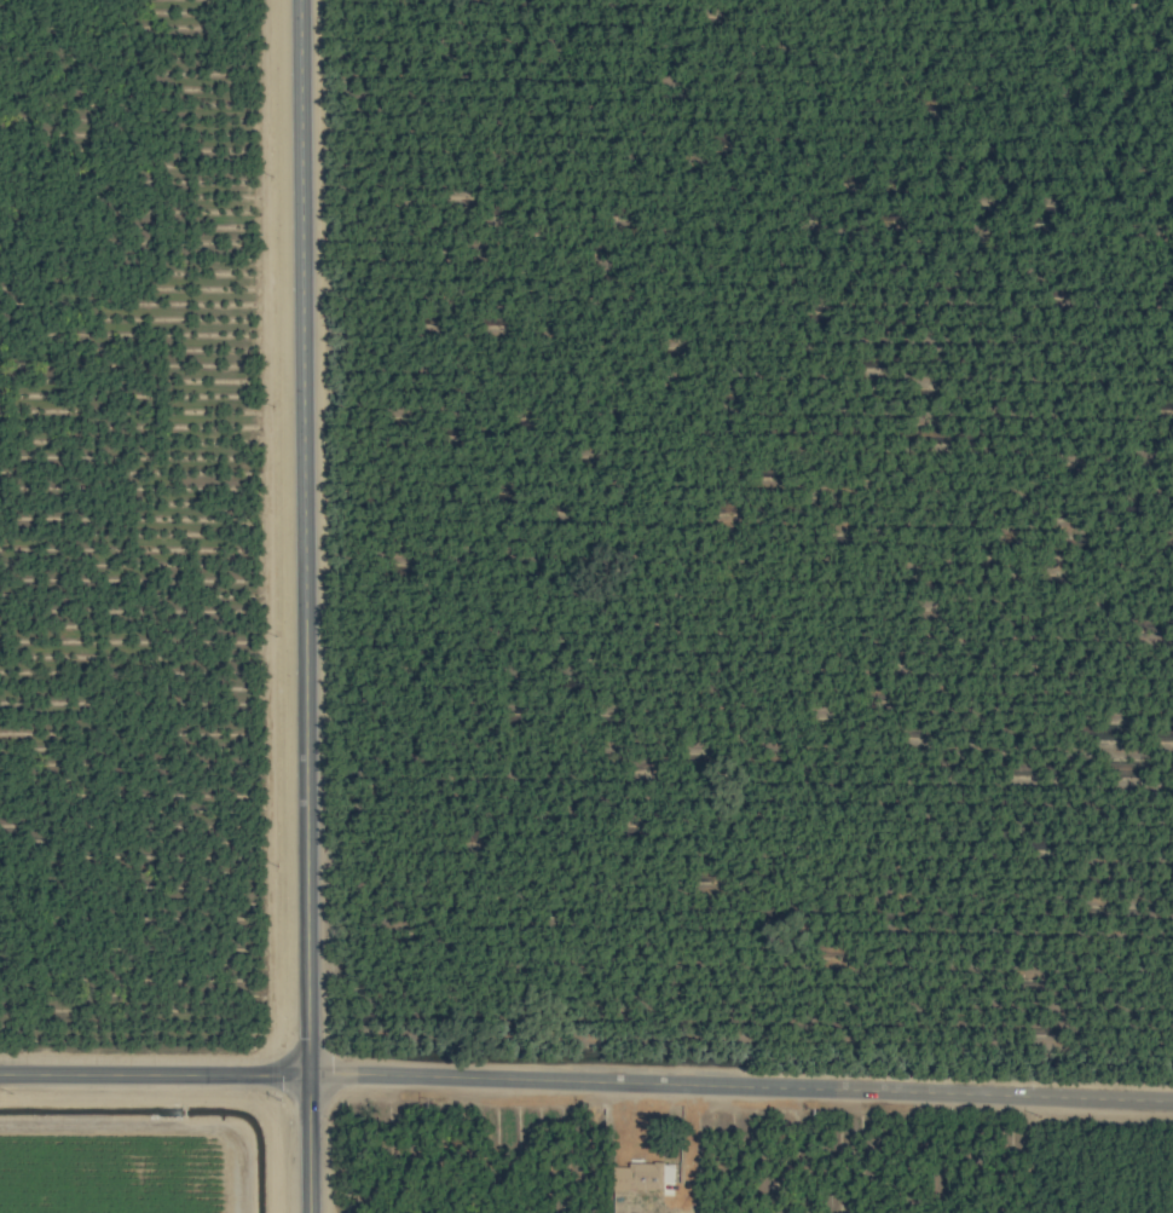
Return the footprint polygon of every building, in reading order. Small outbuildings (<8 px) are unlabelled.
[(663,1162),(613,1164),(614,1190),(664,1188),(663,1162)]
